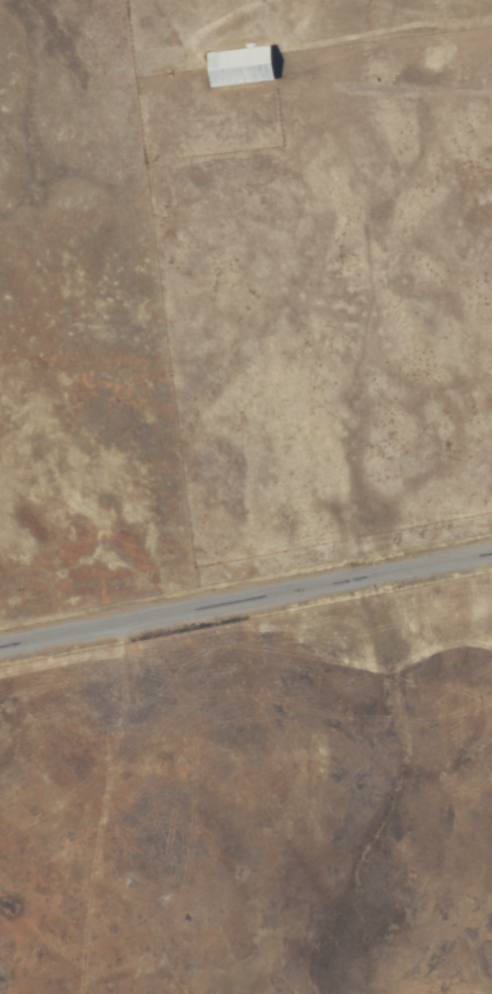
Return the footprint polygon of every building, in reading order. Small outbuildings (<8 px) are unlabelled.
[(275,79),(272,54),(270,45),(207,53),(209,67),(212,86),(275,79)]
